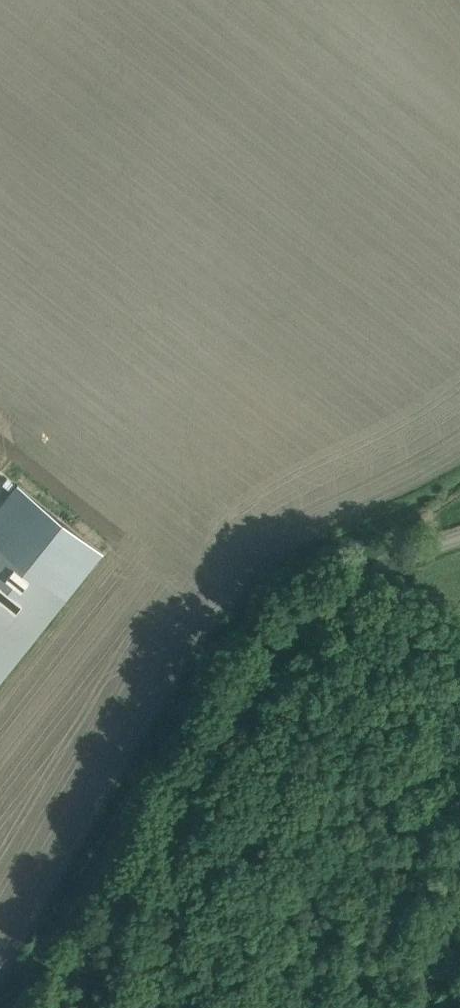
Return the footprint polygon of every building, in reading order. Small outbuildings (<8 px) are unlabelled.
[(65,597),(79,580),(102,551),(18,484),(0,506),(0,678),(65,597)]
